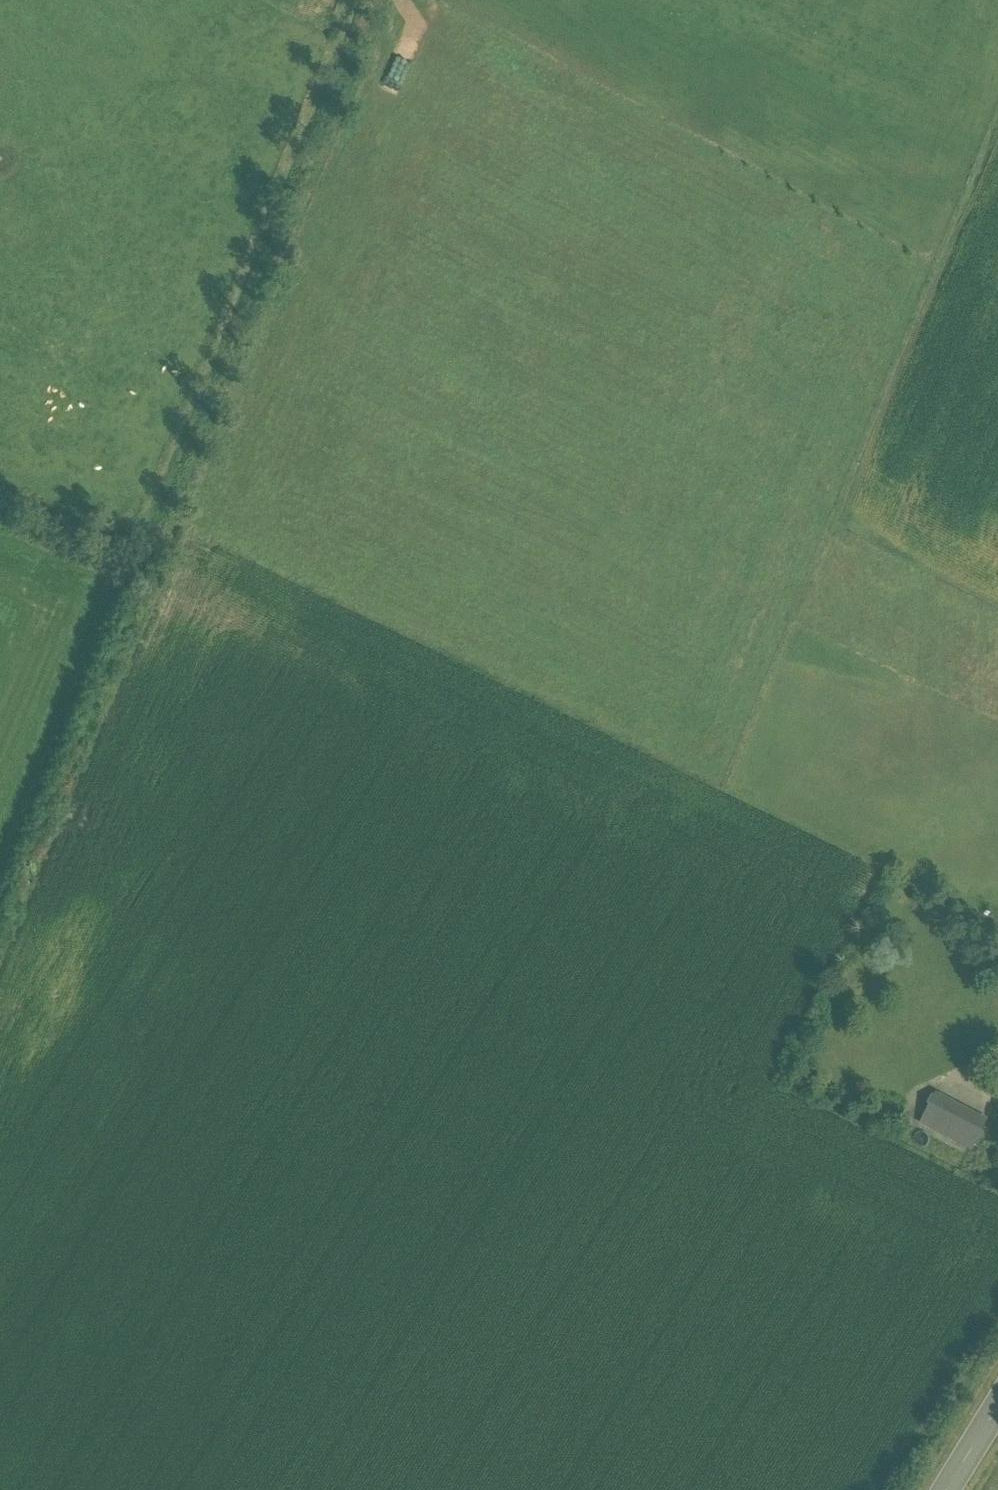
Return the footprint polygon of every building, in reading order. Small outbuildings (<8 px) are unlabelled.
[(938,1097),(922,1125),(973,1150),(986,1122),(938,1097)]
